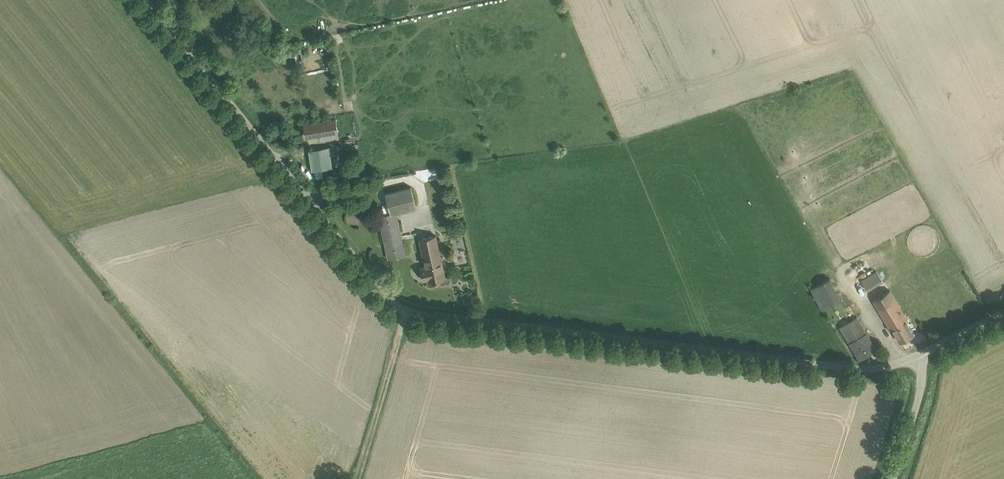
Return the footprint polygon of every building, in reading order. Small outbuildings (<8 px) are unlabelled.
[(338,131),(336,119),(305,124),(307,136),(322,134),(323,139),(337,137),(336,132),(338,131)] [(309,150),(312,170),(332,167),(329,147),(309,150)] [(390,213),(389,214),(379,216),(389,258),(406,255),(397,213),(417,208),(412,185),(386,191),(390,213)] [(420,238),(426,265),(420,266),(423,280),(429,279),(429,281),(446,278),(436,235),(420,238)] [(867,290),(884,280),(878,269),(861,279),(867,290)] [(811,288),(823,310),(842,300),(830,278),(811,288)] [(915,333),(907,320),(909,319),(891,289),(874,300),(891,329),(893,328),(900,342),(915,333)] [(855,351),(860,360),(871,353),(877,349),(875,345),(857,316),(839,327),(855,351)] [(877,349),(871,353),(874,358),(880,354),(877,349)]
